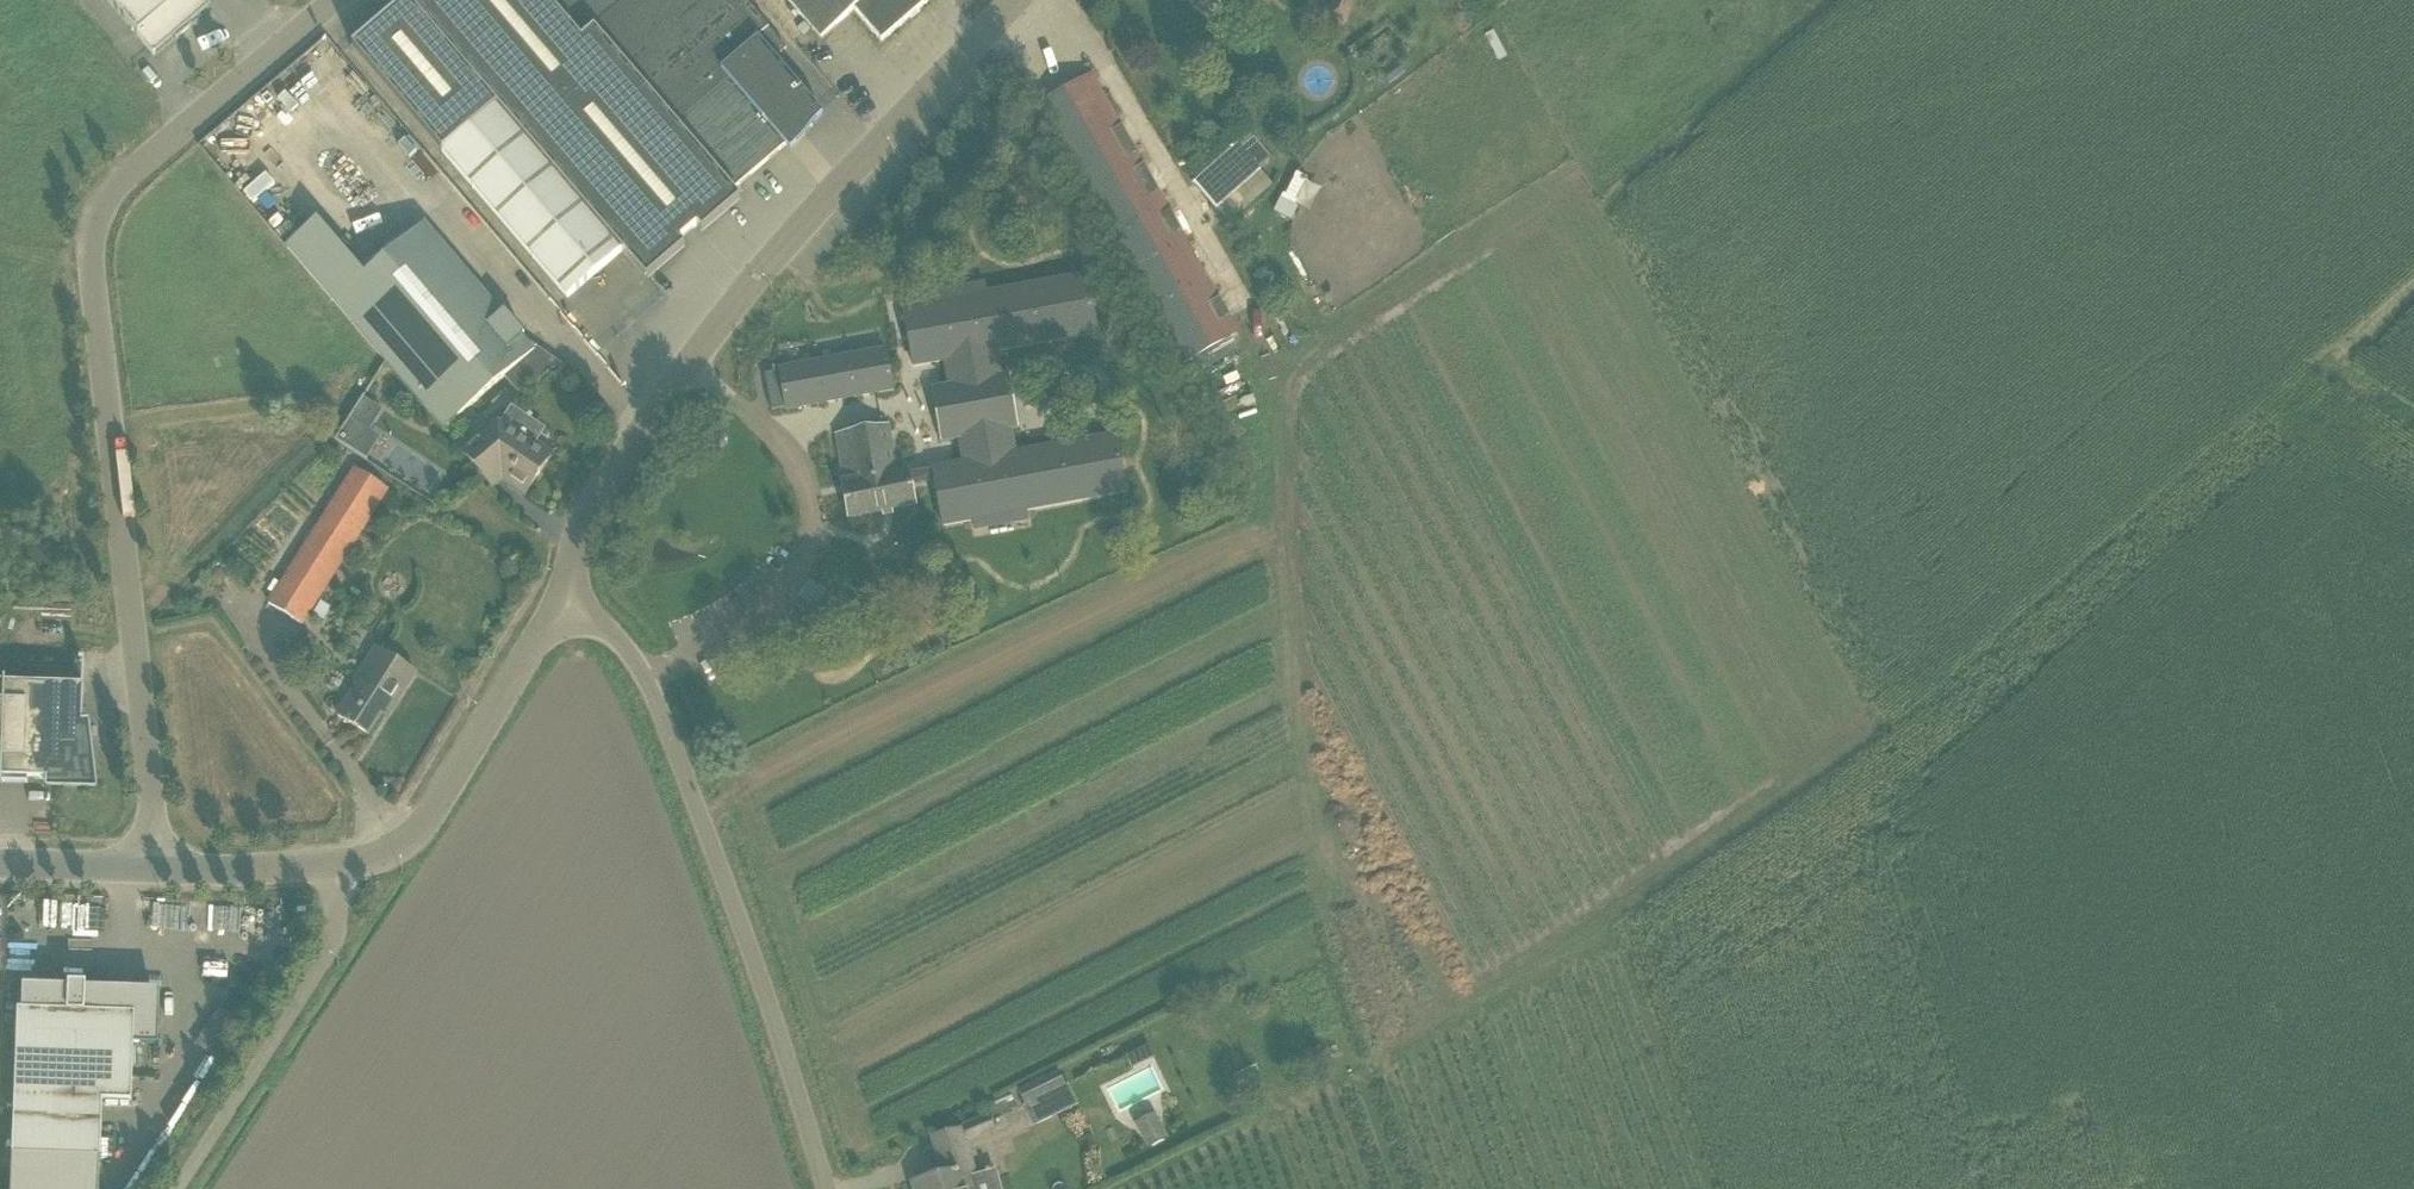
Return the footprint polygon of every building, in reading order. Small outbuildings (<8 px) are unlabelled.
[(138,36),(156,56),(212,8),(206,0),(108,0),(138,36)] [(622,251),(647,279),(685,246),(680,240),(697,226),(702,232),(741,198),(734,190),(787,145),(786,143),(801,130),(802,132),(821,115),(723,0),(405,0),(352,46),(457,170),(568,298),(622,251)] [(866,25),(882,44),(932,0),(788,0),(822,40),(854,12),(866,25)] [(1238,334),(1091,75),(1037,106),(1184,364),(1238,334)] [(1260,172),(1237,146),(1195,184),(1217,210),(1260,172)] [(1297,173),(1286,195),(1284,199),(1294,205),(1308,178),(1297,173)] [(287,246),(301,263),(331,238),(316,220),(287,246)] [(426,222),(334,301),(444,429),(536,351),(426,222)] [(888,426),(838,435),(846,482),(843,482),(849,517),(881,511),(892,509),(915,504),(911,487),(935,483),(943,526),(973,520),(975,530),(1028,520),(1027,511),(1127,493),(1117,436),(1016,454),(1010,427),(1015,426),(1006,376),(1001,377),(996,350),(1096,333),(1087,275),(987,294),(985,285),(945,292),(947,301),(904,309),(915,366),(945,361),(963,463),(933,469),(909,473),(908,472),(897,474),(888,426)] [(851,356),(858,396),(895,390),(888,350),(851,356)] [(816,363),(823,402),(858,396),(851,356),(816,363)] [(785,398),(787,407),(787,409),(823,402),(816,363),(780,369),(780,371),(782,380),(784,389),(785,398)] [(782,380),(780,371),(767,373),(768,382),(782,380)] [(782,380),(768,382),(770,391),(784,389),(782,380)] [(772,400),(785,398),(784,389),(770,391),(772,400)] [(773,409),(787,407),(785,398),(772,400),(773,409)] [(350,417),(335,441),(366,461),(381,437),(350,417)] [(493,472),(526,494),(551,457),(535,445),(536,443),(519,432),(517,436),(499,423),(464,453),(486,479),(493,472)] [(301,625),(388,489),(356,469),(269,604),(301,625)] [(388,705),(393,709),(416,673),(375,647),(364,663),(369,667),(338,716),(369,735),(388,705)] [(27,779),(47,779),(47,790),(99,792),(91,722),(85,723),(85,683),(61,683),(6,684),(2,782),(28,783),(29,782),(27,782),(27,779)] [(159,1046),(161,995),(19,990),(13,1155),(100,1158),(102,1101),(132,1102),(134,1046),(159,1046)] [(1058,1071),(1018,1090),(1025,1105),(1065,1086),(1058,1071)] [(1078,1105),(1068,1085),(1065,1086),(1025,1105),(1023,1107),(1033,1127),(1078,1105)] [(968,1142),(995,1131),(989,1116),(962,1127),(968,1142)] [(1141,1136),(1148,1149),(1169,1139),(1162,1125),(1141,1136)] [(915,1188),(978,1188),(974,1177),(968,1151),(939,1159),(942,1174),(913,1182),(915,1188)]
